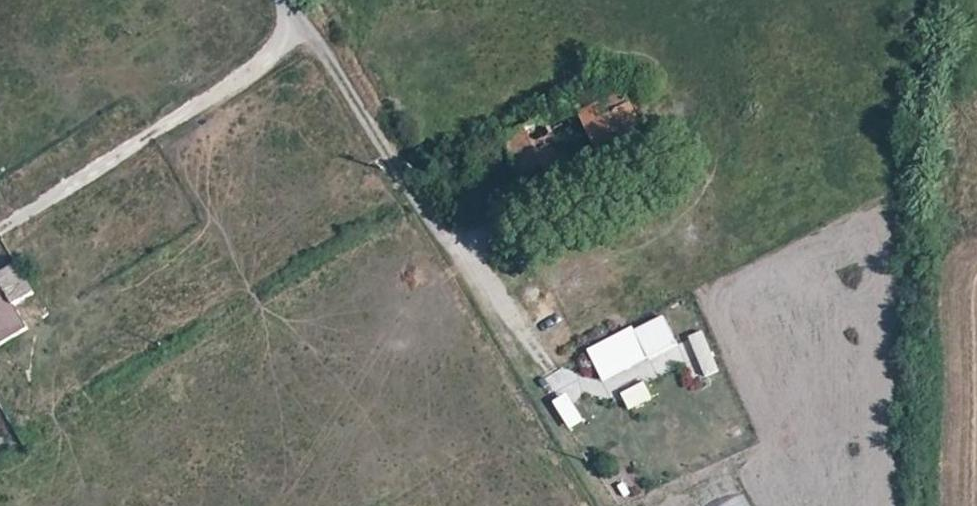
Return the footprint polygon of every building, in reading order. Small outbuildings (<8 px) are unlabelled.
[(506,140),(533,197),(572,177),(551,133),(580,119),(601,164),(644,143),(617,86),(506,140)] [(24,326),(11,304),(32,291),(14,261),(0,270),(0,341),(24,326)] [(665,313),(587,345),(603,381),(623,373),(629,386),(685,363),(693,382),(703,377),(687,338),(677,342),(665,313)] [(705,377),(719,372),(704,329),(690,334),(705,377)] [(630,410),(654,397),(645,380),(621,392),(630,410)] [(570,391),(554,398),(568,429),(584,422),(570,391)]
